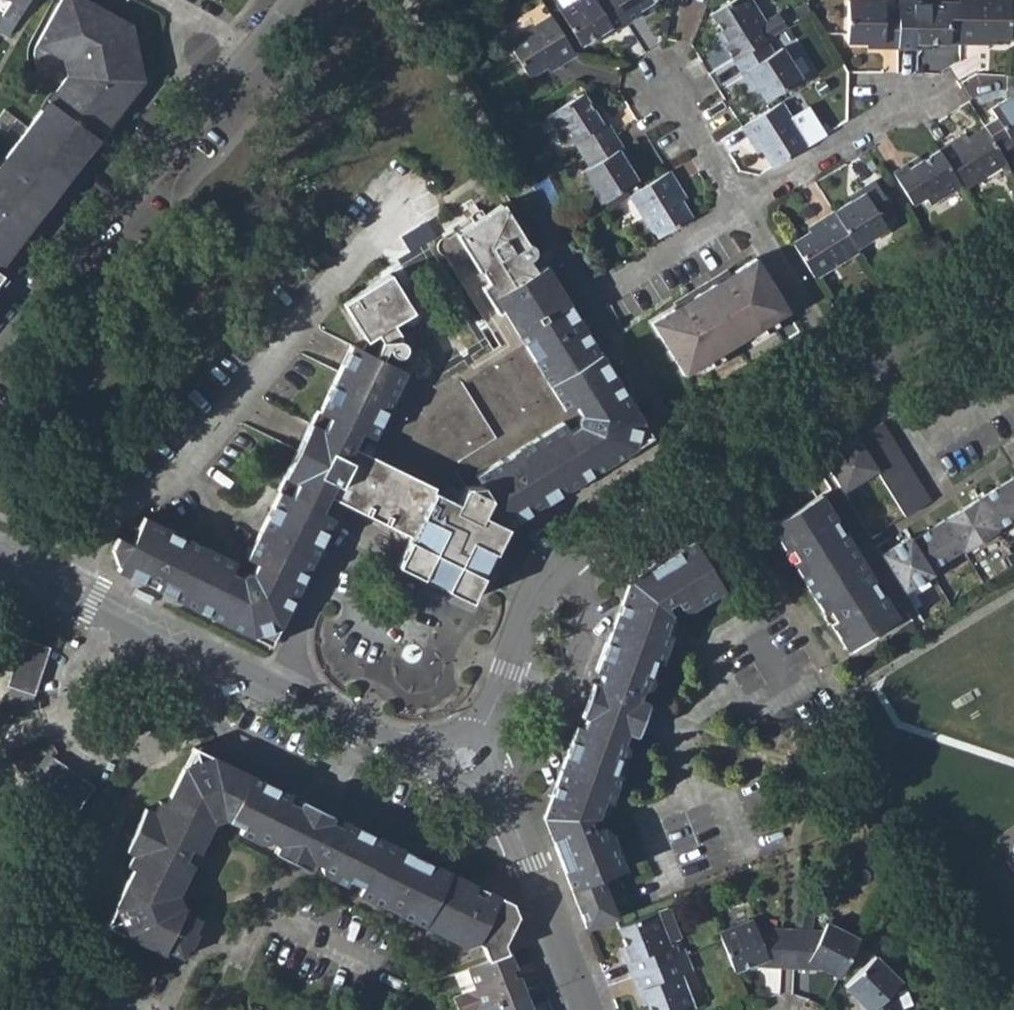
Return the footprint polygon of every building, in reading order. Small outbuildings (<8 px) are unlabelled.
[(21,229),(62,176),(52,167),(62,152),(74,161),(112,111),(100,100),(108,89),(122,98),(136,80),(126,23),(83,0),(58,0),(34,47),(58,62),(60,82),(51,94),(58,98),(20,147),(13,143),(1,159),(6,164),(0,172),(0,256),(10,244),(1,235),(11,220),(21,229)] [(4,14),(18,22),(29,0),(12,0),(4,14)] [(628,26),(611,0),(597,0),(596,1),(595,0),(580,0),(561,13),(582,47),(607,32),(610,37),(628,26)] [(628,26),(644,15),(641,10),(658,0),(611,0),(628,26)] [(730,64),(763,44),(783,31),(776,19),(763,28),(745,0),(741,0),(709,20),(719,36),(714,39),(730,64)] [(898,12),(897,50),(918,50),(919,46),(947,46),(948,5),(914,4),(914,0),(898,0),(898,12)] [(959,47),(979,47),(979,40),(1010,41),(1011,0),(959,0),(959,47)] [(877,50),(897,50),(898,12),(883,12),(883,2),(848,1),(847,43),(877,43),(877,50)] [(793,13),(798,19),(808,12),(804,6),(793,13)] [(559,68),(576,57),(552,18),(509,45),(530,80),(556,64),(559,68)] [(770,57),(763,44),(730,64),(742,82),(746,79),(762,105),(798,82),(779,52),(770,57)] [(1006,77),(1006,100),(989,111),(1012,148),(1013,146),(1013,77),(1006,77)] [(100,100),(112,111),(122,98),(108,89),(100,100)] [(51,94),(13,143),(20,147),(58,98),(51,94)] [(578,142),(586,154),(618,135),(607,118),(602,121),(587,96),(552,117),(570,147),(578,142)] [(757,145),(772,170),(823,139),(818,130),(821,128),(808,108),(805,110),(790,120),(780,105),(741,129),(753,147),(757,145)] [(967,196),(1010,170),(988,134),(964,148),(961,145),(942,156),(964,190),(967,196)] [(628,152),(618,135),(586,154),(594,167),(585,172),(603,202),(638,180),(623,155),(628,152)] [(52,167),(62,176),(74,161),(62,152),(52,167)] [(932,210),(964,190),(942,156),(917,172),(914,167),(896,179),(915,210),(928,202),(932,210)] [(630,197),(657,240),(693,218),(677,193),(682,189),(671,172),(630,197)] [(860,195),(833,212),(856,248),(885,230),(880,222),(894,214),(873,181),(857,191),(860,195)] [(91,540),(100,560),(250,637),(279,626),(333,519),(322,514),(331,497),(341,502),(411,535),(395,567),(439,587),(471,601),(506,527),(634,448),(642,420),(548,264),(532,273),(525,261),(534,255),(537,253),(538,250),(537,247),(534,244),(531,244),(528,245),(505,208),(458,236),(489,288),(481,292),(497,320),(504,315),(564,416),(574,410),(578,419),(575,431),(567,436),(562,426),(473,482),(478,491),(464,496),(456,511),(432,499),(434,496),(353,456),(360,440),(370,446),(404,379),(369,361),(376,347),(379,349),(383,350),(387,350),(390,348),(391,346),(392,342),(391,339),(389,336),(386,335),(383,335),(376,323),(396,311),(373,272),(325,301),(348,340),(343,348),(332,343),(298,408),(296,407),(257,483),(260,484),(227,550),(238,555),(231,566),(228,565),(225,565),(223,567),(221,570),(211,565),(216,555),(124,508),(110,535),(97,528),(91,540)] [(816,279),(859,252),(856,248),(833,212),(816,222),(819,227),(793,243),(816,279)] [(1,235),(10,244),(21,229),(11,220),(1,235)] [(683,376),(788,310),(755,258),(728,274),(725,269),(672,303),(674,308),(650,323),(683,376)] [(930,498),(881,419),(855,435),(876,468),(904,513),(930,498)] [(642,420),(634,448),(652,437),(642,420)] [(821,456),(837,481),(842,489),(876,468),(855,435),(821,456)] [(1013,513),(1013,480),(1010,473),(977,494),(996,524),(1013,513)] [(842,489),(837,481),(768,524),(846,647),(914,603),(904,587),(880,550),(842,489)] [(996,524),(977,494),(943,516),(962,545),(964,548),(997,527),(996,524)] [(322,514),(333,519),(341,502),(331,497),(322,514)] [(943,516),(910,537),(929,566),(962,545),(943,516)] [(908,533),(880,550),(904,587),(932,570),(929,566),(910,537),(908,533)] [(564,840),(555,843),(587,926),(618,914),(603,876),(625,866),(613,838),(611,837),(611,835),(611,833),(611,830),(609,827),(607,825),(604,825),(595,829),(590,817),(599,813),(606,796),(611,798),(620,771),(615,769),(621,754),(625,753),(628,750),(629,746),(627,743),(624,740),(646,684),(650,684),(653,681),(655,677),(654,673),(651,671),(656,657),(658,658),(660,659),(662,659),(673,631),(667,629),(672,613),(666,602),(676,596),(681,603),(683,605),(685,606),(689,607),(690,607),(691,606),(692,604),(692,601),(695,599),(700,601),(724,585),(693,536),(641,568),(646,575),(635,582),(604,669),(595,667),(575,722),(585,726),(553,813),(564,840)] [(595,667),(604,669),(635,582),(646,575),(641,568),(628,577),(595,667)] [(135,593),(133,596),(149,605),(154,597),(137,589),(135,593)] [(250,637),(269,646),(279,626),(250,637)] [(35,679),(41,664),(50,648),(26,637),(8,685),(30,694),(35,679)] [(543,813),(555,843),(564,840),(553,813),(585,726),(575,722),(543,813)] [(211,759),(286,796),(289,791),(192,745),(184,762),(203,756),(205,761),(211,759)] [(340,822),(343,817),(318,806),(289,791),(286,796),(211,759),(205,761),(203,756),(184,762),(166,800),(160,797),(154,809),(144,804),(124,847),(133,851),(126,864),(133,867),(115,903),(127,938),(162,955),(164,951),(181,959),(199,921),(183,914),(185,909),(179,906),(176,895),(191,865),(183,860),(189,850),(196,854),(211,824),(223,821),(239,829),(236,834),(248,840),(255,835),(254,838),(255,841),(257,843),(260,843),(262,842),(265,839),(295,855),(316,865),(318,870),(319,872),(321,873),(323,873),(326,872),(328,879),(342,886),(346,880),(359,886),(355,894),(463,947),(473,942),(480,946),(486,958),(506,950),(501,939),(515,913),(508,897),(486,886),(483,892),(340,822)] [(67,770),(56,758),(41,778),(79,808),(92,791),(79,781),(67,770)] [(340,822),(483,892),(486,886),(343,817),(340,822)] [(104,927),(127,938),(115,903),(104,927)] [(624,956),(632,975),(682,956),(679,949),(677,943),(672,945),(658,910),(619,926),(629,954),(624,956)] [(768,962),(783,963),(785,926),(760,924),(756,916),(722,930),(725,939),(736,967),(766,955),(768,962)] [(815,959),(842,974),(861,935),(830,919),(825,928),(798,927),(796,964),(812,965),(815,959)] [(783,963),(796,964),(798,927),(785,926),(783,963)] [(679,949),(682,956),(687,954),(689,953),(686,946),(679,949)] [(509,949),(506,950),(486,958),(472,963),(479,984),(457,994),(463,1009),(472,1009),(525,989),(518,973),(515,974),(511,965),(515,963),(509,949)] [(866,1009),(908,1009),(907,1006),(899,986),(897,981),(902,976),(877,952),(848,982),(870,1003),(865,1007),(866,1009)] [(687,954),(682,956),(632,975),(639,993),(645,991),(652,1009),(680,1009),(695,1004),(683,974),(694,970),(687,954)] [(899,986),(907,1006),(917,1003),(909,982),(899,986)] [(528,1007),(531,1006),(525,989),(472,1009),(529,1009),(528,1007)]
